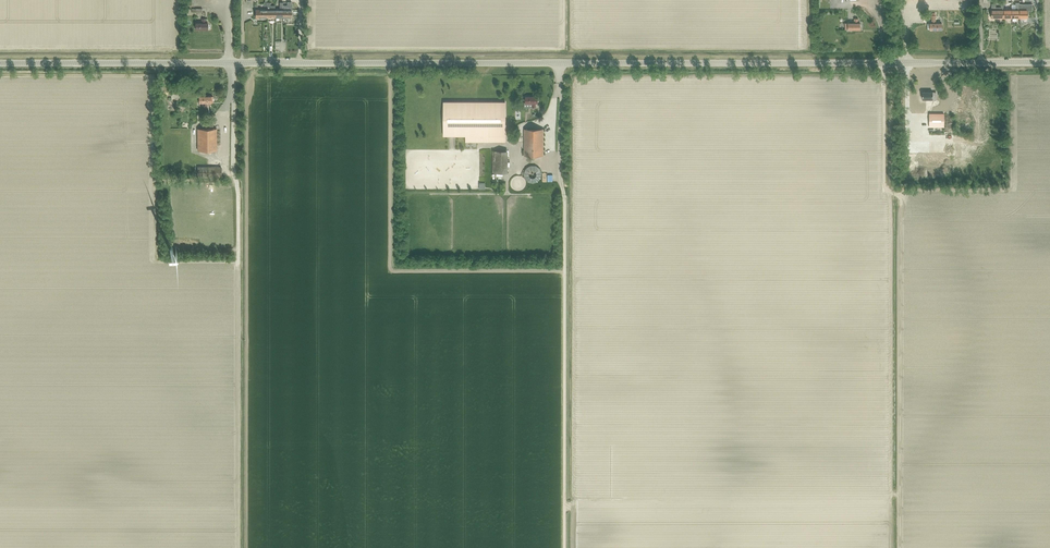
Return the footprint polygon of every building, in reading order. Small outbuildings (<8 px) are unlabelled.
[(275,9),(275,5),(270,5),(270,2),(267,2),(267,6),(267,10),(267,18),(275,18),(275,9)] [(283,9),(283,18),(291,18),(291,10),(295,10),(295,3),(291,3),(291,2),(288,2),(288,9),(283,9)] [(996,9),(991,9),(991,18),(996,18),(1003,18),(1004,9),(1004,2),(1001,2),(1001,7),(996,7),(996,9)] [(1019,10),(1019,5),(1019,2),(1015,2),(1015,9),(1011,9),(1011,18),(1019,18),(1019,10)] [(1019,10),(1019,18),(1028,18),(1028,10),(1031,10),(1031,5),(1019,5),(1019,10)] [(267,10),(259,10),(256,10),(255,10),(255,18),(256,18),(267,18),(267,10)] [(936,23),(936,19),(936,15),(932,15),(932,23),(930,23),(928,23),(928,29),(930,29),(942,29),(942,23),(936,23)] [(860,30),(860,23),(858,23),(858,18),(854,18),(854,23),(848,23),(845,23),(845,30),(848,30),(860,30)] [(207,30),(207,23),(205,23),(205,19),(202,19),(202,23),(196,23),(195,29),(207,30)] [(211,97),(211,96),(199,96),(199,103),(205,103),(205,107),(209,107),(209,103),(211,103),(213,103),(213,97),(211,97)] [(535,103),(538,103),(538,97),(525,97),(525,103),(532,103),(532,108),(535,108),(535,103)] [(505,102),(444,102),(444,136),(466,136),(466,141),(489,141),(489,136),(505,136),(505,102)] [(944,114),(929,114),(929,127),(944,127),(944,114)] [(198,150),(217,150),(217,129),(198,129),(198,150)] [(524,155),(543,155),(543,129),(524,129),(524,155)] [(508,173),(508,151),(492,151),(492,173),(508,173)] [(197,177),(222,177),(222,167),(197,167),(197,177)]
